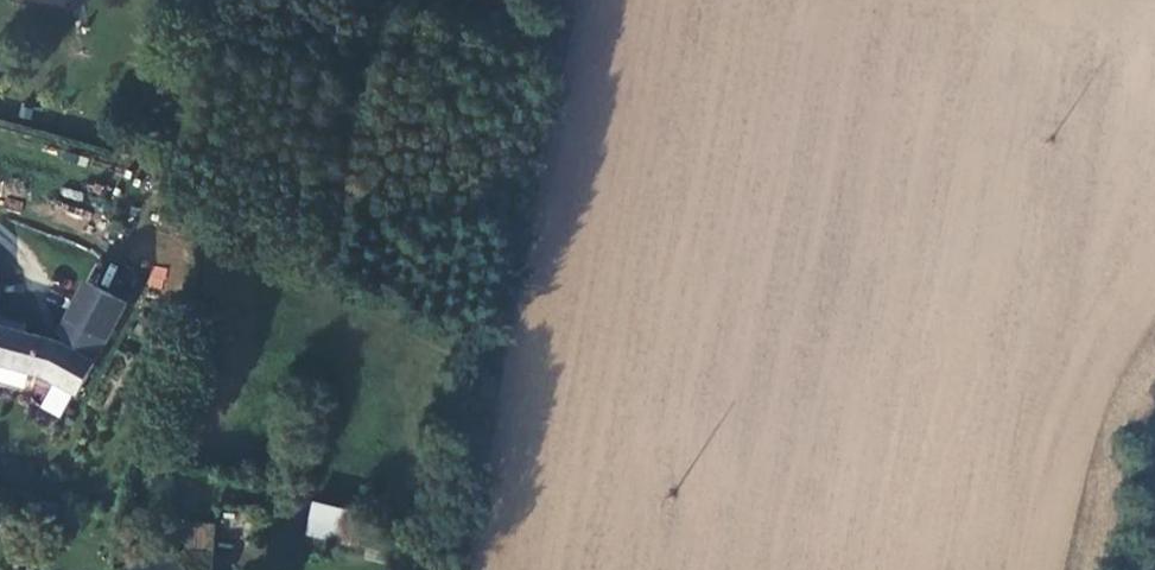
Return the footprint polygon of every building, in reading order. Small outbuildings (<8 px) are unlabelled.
[(40,376),(71,394),(121,306),(83,284),(54,334),(60,337),(56,344),(18,332),(20,324),(0,318),(0,363),(40,376)] [(312,500),(303,534),(344,545),(352,511),(312,500)]
